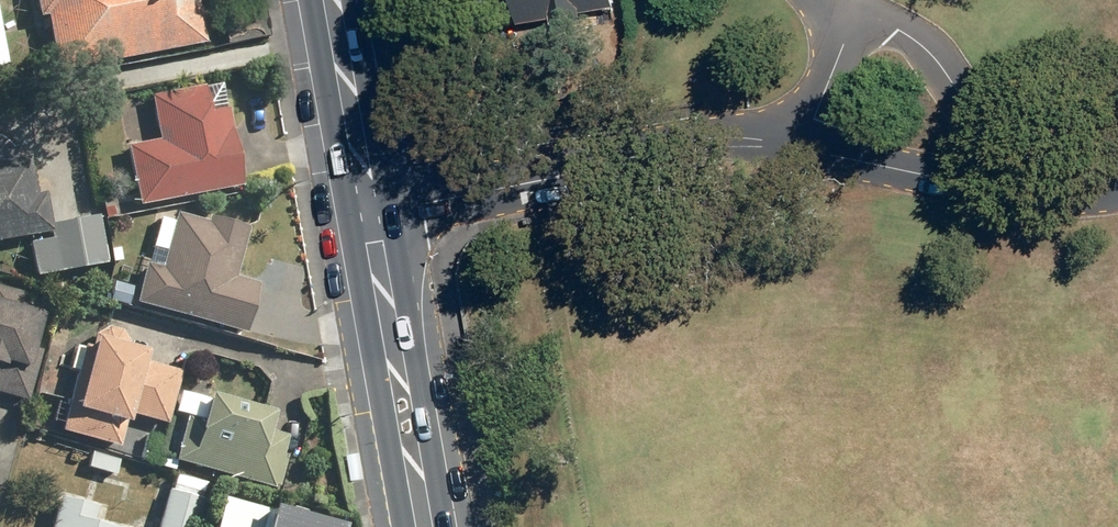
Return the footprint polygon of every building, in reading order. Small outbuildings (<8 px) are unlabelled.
[(195,43),(186,0),(27,0),(31,18),(39,16),(51,72),(195,43)] [(621,0),(520,0),(522,16),(556,11),(560,21),(591,16),(590,7),(621,2),(621,0)] [(130,205),(233,185),(217,107),(199,111),(194,84),(142,94),(150,138),(119,145),(130,205)] [(44,230),(37,192),(31,193),(24,154),(0,159),(0,238),(44,230)] [(127,304),(235,331),(248,281),(226,275),(239,225),(200,215),(198,220),(167,212),(152,267),(138,263),(127,304)] [(28,276),(99,263),(90,215),(45,224),(47,236),(21,241),(28,276)] [(19,400),(33,350),(25,348),(37,307),(14,300),(17,291),(0,287),(0,395),(19,400)] [(121,423),(124,413),(158,422),(172,369),(137,360),(140,350),(117,344),(118,340),(112,328),(97,324),(86,332),(83,344),(76,342),(53,430),(110,445),(116,422),(121,423)] [(166,460),(266,486),(279,436),(259,431),(264,411),(201,394),(195,418),(178,414),(166,460)] [(194,497),(160,488),(150,526),(187,526),(194,497)] [(85,521),(89,506),(51,496),(43,526),(110,526),(85,521)] [(243,506),(237,526),(328,526),(243,506)]
